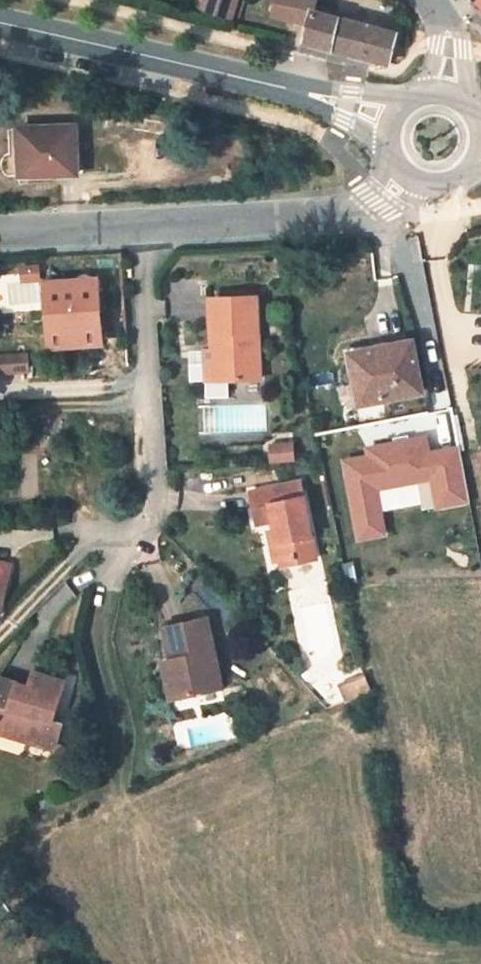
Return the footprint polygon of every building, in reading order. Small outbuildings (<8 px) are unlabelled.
[(201,11),(231,20),(236,0),(204,0),(201,11)] [(355,13),(317,3),(314,12),(352,22),(355,13)] [(352,22),(314,12),(305,42),(387,63),(395,33),(352,22)] [(75,126),(18,129),(19,154),(27,153),(29,173),(78,172),(75,126)] [(19,154),(20,174),(29,173),(27,153),(19,154)] [(40,262),(20,263),(21,281),(0,282),(0,307),(42,305),(40,262)] [(102,274),(45,276),(48,333),(105,331),(102,274)] [(261,378),(256,297),(211,298),(214,354),(207,354),(208,381),(237,380),(261,378)] [(424,392),(413,342),(349,354),(361,405),(424,392)] [(19,356),(0,357),(0,370),(20,370),(19,356)] [(294,442),(269,444),(271,461),(295,459),(294,442)] [(315,559),(301,482),(249,494),(255,523),(267,520),(273,519),(276,531),(271,532),(277,560),(282,559),(297,556),(298,562),(315,559)] [(267,520),(271,532),(276,531),(273,519),(267,520)] [(359,567),(352,541),(341,543),(348,570),(359,567)] [(283,565),(298,562),(297,556),(282,559),(283,565)] [(1,614),(11,566),(0,564),(0,614),(1,614)] [(222,687),(205,618),(166,629),(172,661),(181,697),(222,687)] [(170,700),(181,697),(172,661),(162,663),(170,700)] [(0,678),(0,732),(29,740),(30,738),(56,746),(63,724),(53,721),(66,681),(34,671),(29,687),(0,678)] [(366,679),(355,681),(357,693),(368,690),(366,679)]
